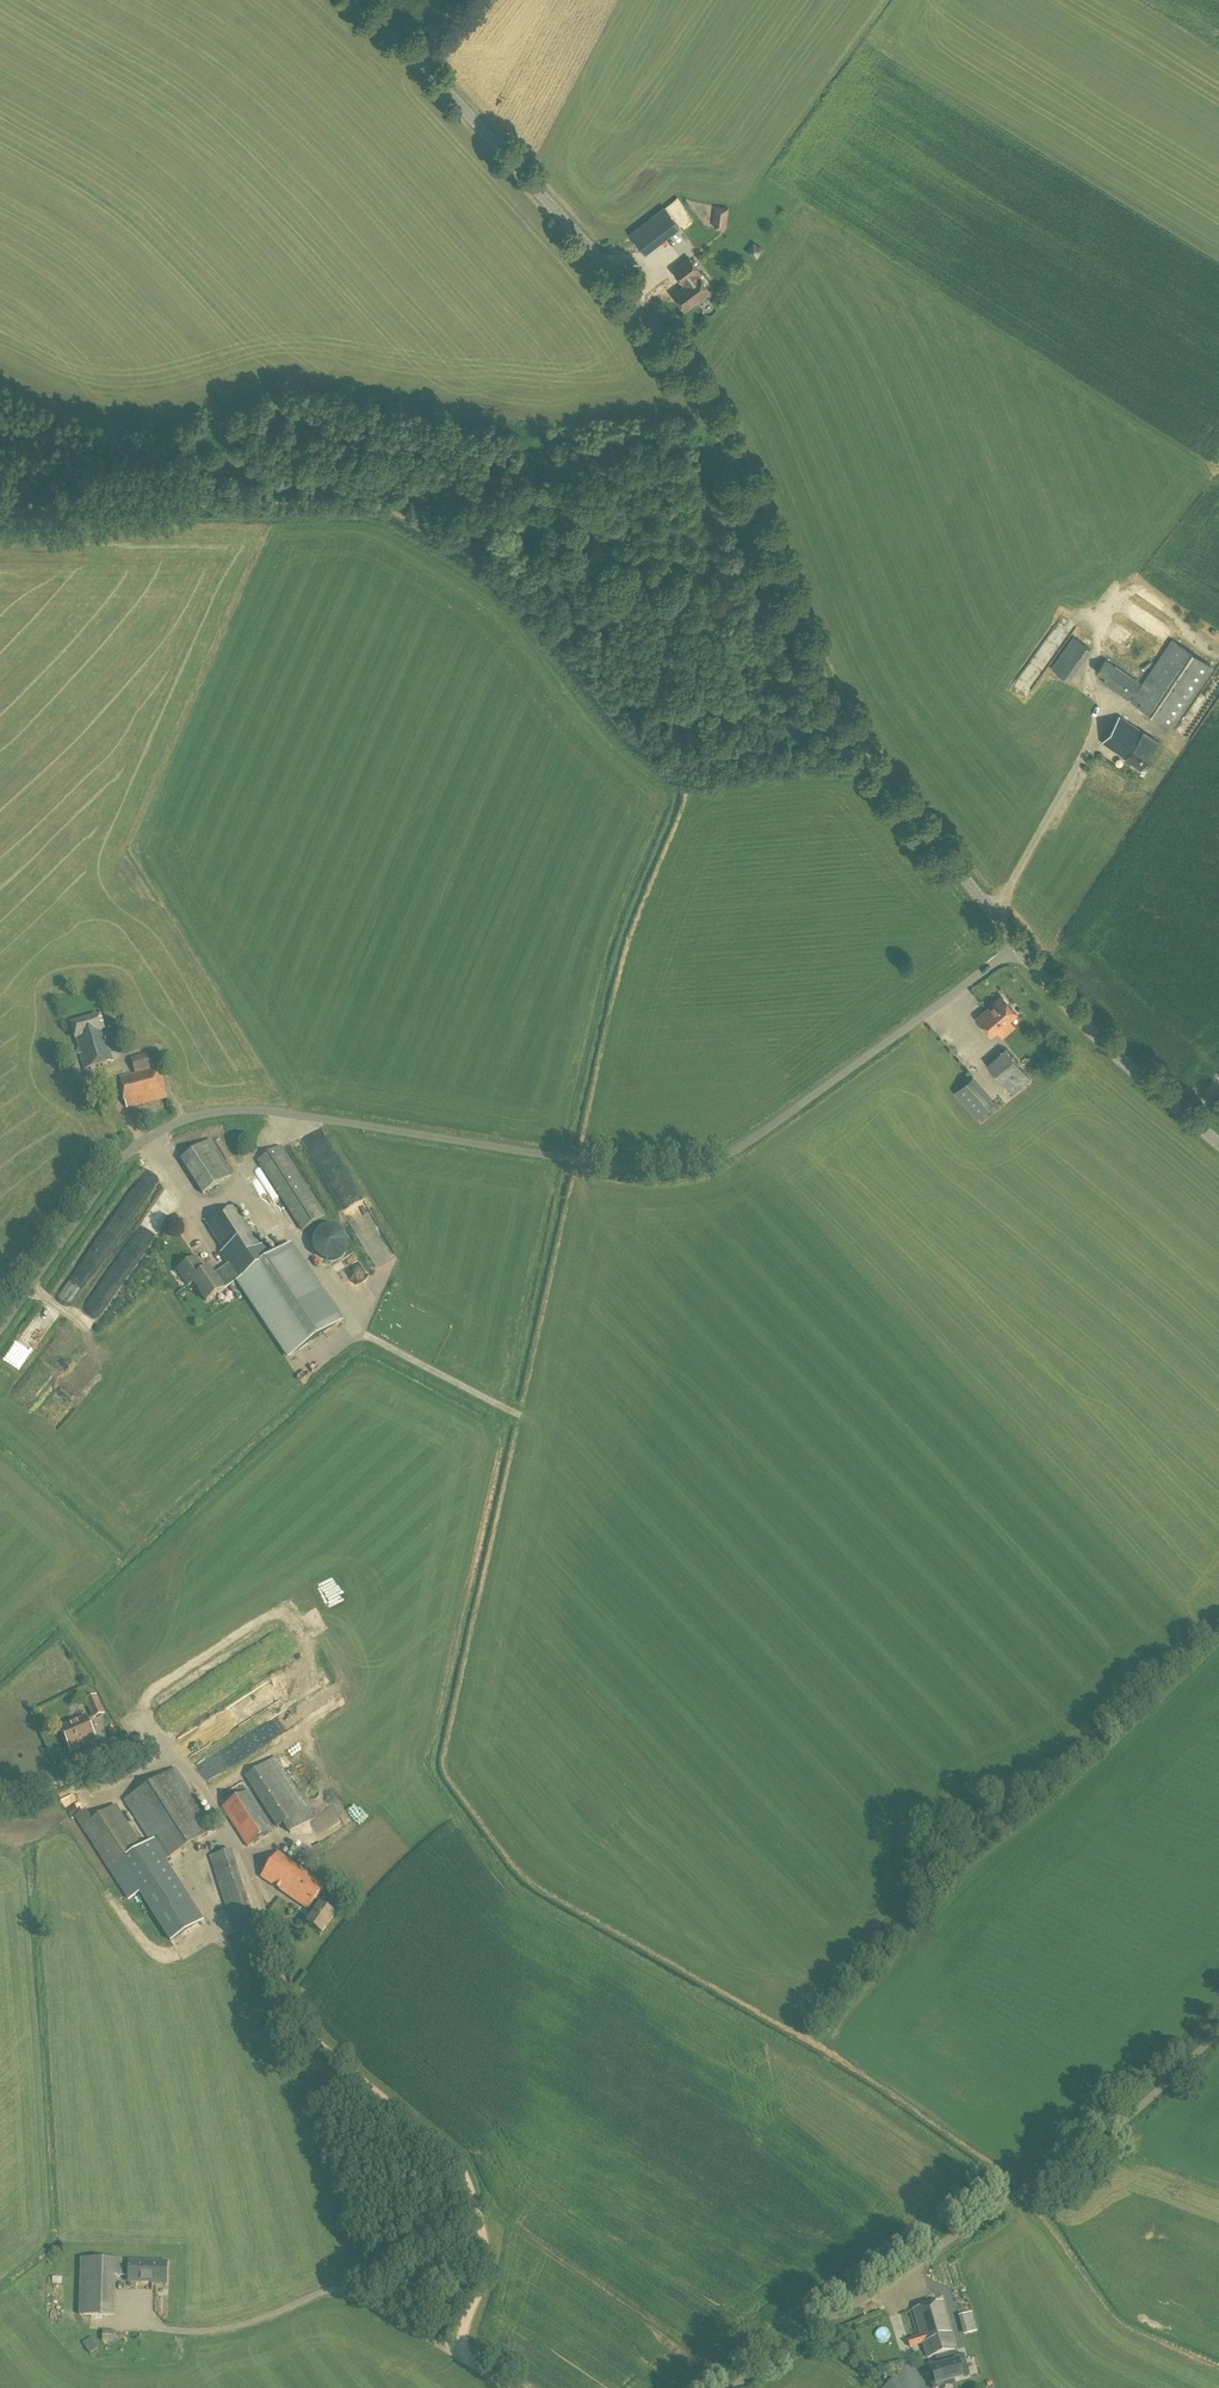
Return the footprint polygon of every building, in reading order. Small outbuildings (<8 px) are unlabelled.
[(726,226),(728,212),(729,208),(715,206),(712,224),(726,226)] [(630,234),(641,247),(645,253),(679,227),(672,219),(664,208),(630,234)] [(699,300),(710,292),(698,275),(701,273),(690,258),(674,271),(685,286),(673,295),(684,309),(698,299),(699,300)] [(1061,604),(1078,614),(1081,609),(1064,599),(1061,604)] [(1069,681),(1091,649),(1073,637),(1050,668),(1069,681)] [(1172,729),(1214,668),(1201,660),(1172,640),(1131,701),(1160,721),(1172,729)] [(1128,699),(1139,683),(1105,660),(1098,671),(1107,677),(1103,682),(1128,699)] [(1142,734),(1118,718),(1102,743),(1140,769),(1158,742),(1143,732),(1142,734)] [(1157,785),(1171,760),(1162,756),(1149,780),(1157,785)] [(991,1036),(1017,1014),(1002,997),(976,1018),(991,1036)] [(113,1062),(104,1031),(100,1016),(71,1025),(75,1039),(76,1039),(85,1070),(113,1062)] [(1013,1094),(1030,1079),(1005,1049),(987,1064),(1013,1094)] [(126,1107),(166,1098),(155,1052),(131,1058),(135,1074),(119,1078),(126,1107)] [(977,1118),(995,1103),(972,1077),(954,1092),(977,1118)] [(203,1194),(233,1174),(211,1140),(181,1159),(203,1194)] [(302,1230),(325,1216),(280,1146),(258,1161),(302,1230)] [(260,1246),(254,1236),(235,1205),(207,1223),(224,1251),(221,1253),(229,1264),(214,1275),(209,1268),(205,1271),(195,1257),(178,1270),(189,1286),(194,1283),(207,1301),(224,1290),(223,1289),(235,1281),(288,1360),(344,1321),(291,1241),(269,1256),(262,1245),(260,1246)] [(329,1261),(332,1261),(335,1260),(337,1259),(340,1257),(342,1255),(343,1253),(345,1250),(346,1247),(346,1244),(345,1241),(345,1238),(344,1236),(342,1233),(340,1231),(337,1230),(335,1228),(332,1228),(329,1227),(326,1228),(323,1228),(321,1230),(318,1231),(316,1233),(314,1236),(313,1238),(312,1241),(312,1244),(312,1247),(313,1250),(314,1253),(316,1255),(318,1257),(321,1259),(323,1260),(326,1261),(329,1261)] [(74,1297),(105,1257),(91,1247),(60,1287),(74,1297)] [(361,1259),(343,1269),(350,1281),(368,1272),(361,1259)] [(21,1368),(50,1323),(33,1312),(4,1357),(21,1368)] [(93,1720),(105,1715),(97,1695),(85,1700),(93,1720)] [(85,1742),(95,1738),(86,1716),(61,1727),(69,1745),(83,1739),(85,1742)] [(289,1834),(315,1818),(276,1756),(263,1765),(245,1776),(278,1827),(283,1824),(289,1834)] [(116,1805),(91,1821),(84,1810),(75,1816),(127,1899),(138,1892),(170,1942),(203,1921),(165,1860),(214,1829),(175,1768),(124,1800),(150,1841),(142,1846),(116,1805)] [(248,1847),(273,1830),(248,1791),(223,1807),(248,1847)] [(256,1926),(235,1860),(231,1849),(207,1857),(209,1864),(212,1863),(234,1932),(256,1926)] [(326,1909),(314,1901),(325,1885),(278,1852),(261,1877),(308,1910),(308,1909),(314,1914),(307,1923),(321,1933),(335,1914),(334,1914),(339,1908),(330,1902),(326,1909)] [(129,2265),(122,2264),(122,2260),(81,2258),(79,2315),(113,2316),(114,2275),(121,2275),(121,2273),(128,2273),(128,2281),(156,2282),(156,2283),(166,2283),(167,2262),(129,2261),(129,2265)] [(942,2301),(913,2310),(921,2336),(908,2340),(910,2348),(923,2344),(927,2359),(938,2355),(941,2365),(931,2367),(933,2374),(930,2375),(934,2387),(955,2382),(954,2378),(970,2374),(967,2365),(965,2358),(966,2358),(965,2353),(955,2356),(954,2350),(956,2350),(942,2301)] [(115,2342),(115,2330),(103,2330),(102,2341),(115,2342)] [(90,2354),(99,2348),(91,2336),(82,2342),(90,2354)] [(894,2378),(882,2387),(902,2387),(894,2378)]
